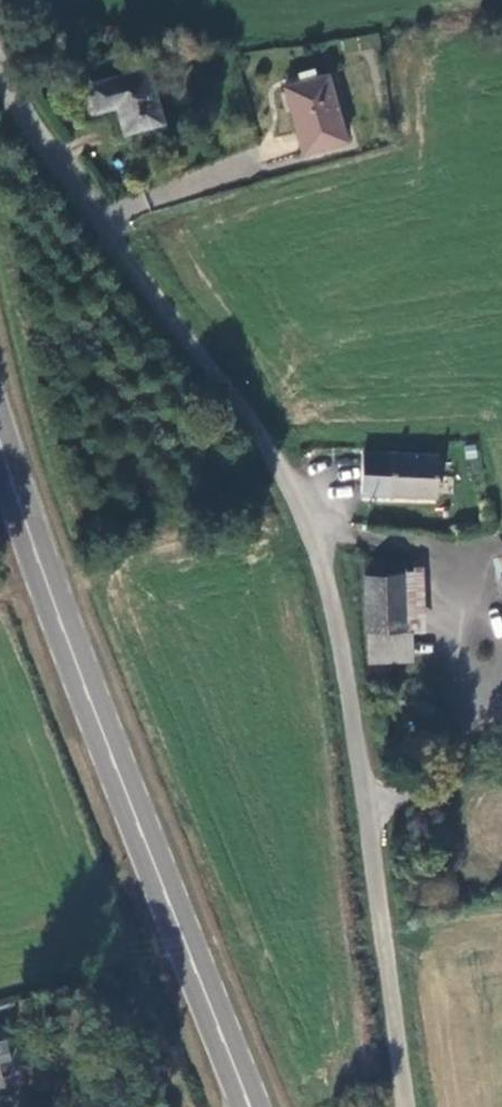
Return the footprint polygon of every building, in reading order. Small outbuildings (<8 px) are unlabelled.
[(158,120),(139,65),(79,84),(91,118),(117,109),(125,132),(158,120)] [(344,138),(325,72),(286,83),(304,149),(344,138)] [(391,491),(392,453),(360,452),(359,490),(391,491)] [(436,453),(392,453),(391,491),(436,491),(436,453)] [(362,575),(383,574),(382,558),(362,559),(362,575)] [(402,568),(402,574),(403,632),(410,632),(424,632),(422,567),(402,568)] [(383,574),(362,575),(363,633),(366,633),(368,664),(375,664),(373,667),(373,671),(375,674),(378,677),(384,677),(389,674),(390,670),(390,667),(389,664),(411,663),(410,632),(403,632),(402,574),(383,574)]
